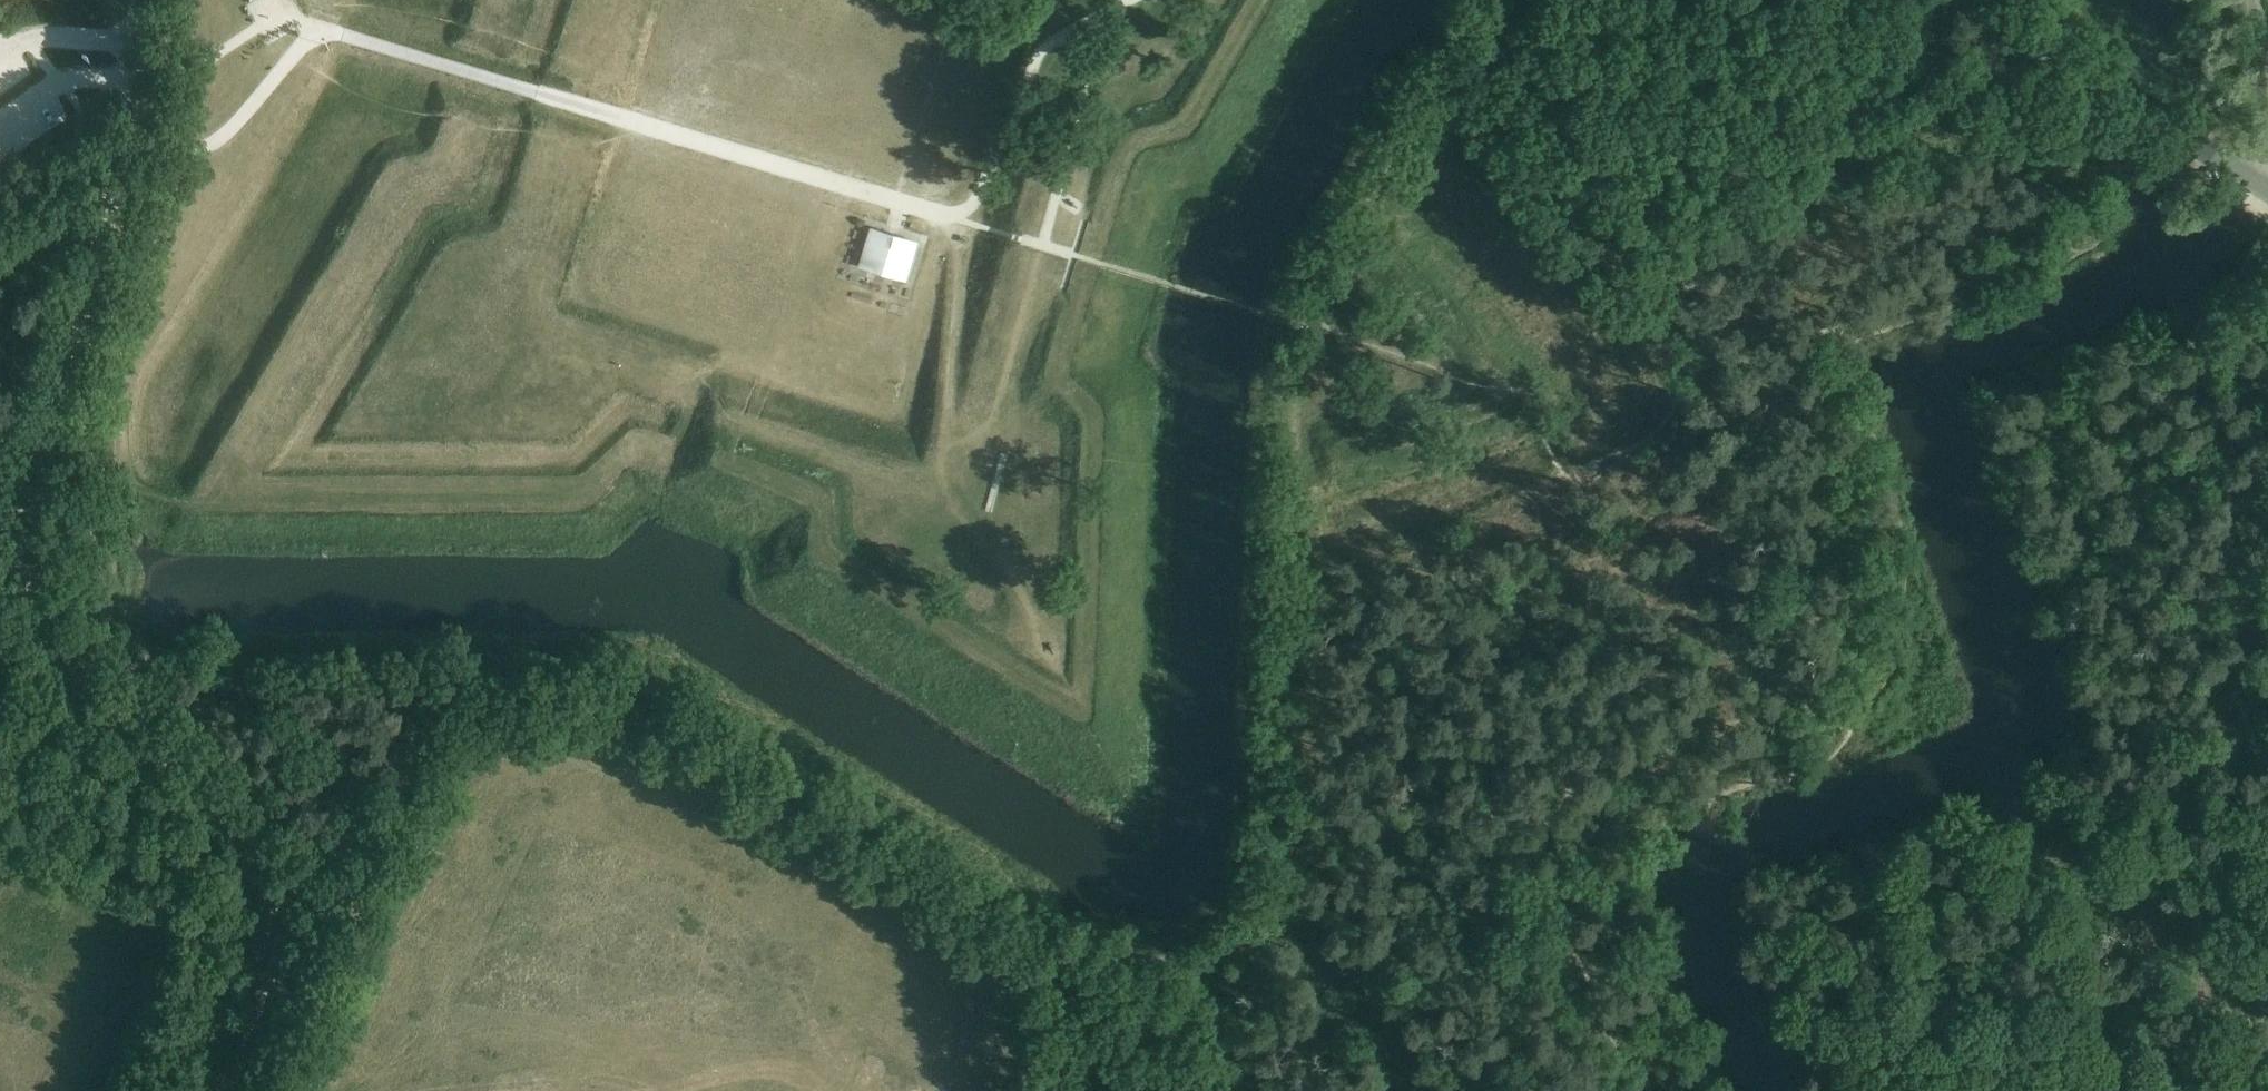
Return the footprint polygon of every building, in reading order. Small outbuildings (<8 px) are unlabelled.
[(872,227),(859,267),(907,282),(920,241),(872,227)]
